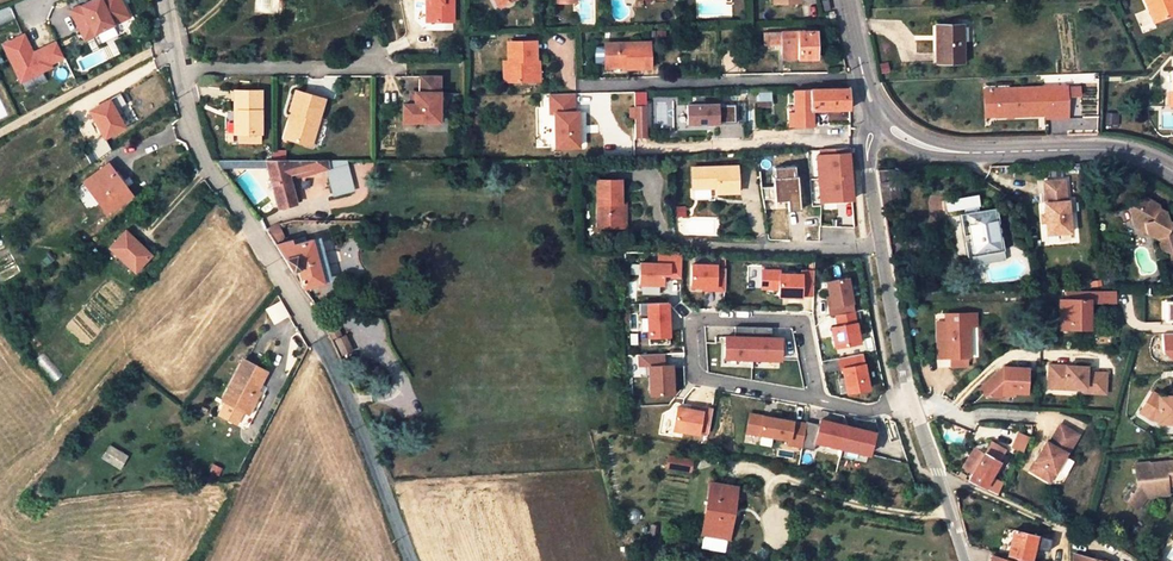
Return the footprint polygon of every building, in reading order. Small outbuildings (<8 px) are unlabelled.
[(111,26),(129,18),(120,0),(94,0),(71,11),(85,39),(111,26)] [(430,25),(451,25),(451,0),(430,0),(430,25)] [(1172,14),(1172,0),(1146,0),(1155,22),(1172,14)] [(829,2),(822,3),(824,11),(831,10),(829,2)] [(828,23),(835,21),(834,14),(833,13),(826,15),(828,23)] [(961,25),(936,25),(936,63),(962,63),(961,25)] [(783,33),(783,45),(783,60),(816,60),(816,32),(783,33)] [(766,45),(783,45),(783,33),(765,33),(766,45)] [(26,38),(5,48),(23,85),(53,70),(51,67),(66,60),(57,41),(37,51),(40,58),(36,60),(26,38)] [(507,82),(535,82),(536,61),(537,61),(537,42),(509,42),(509,61),(507,61),(507,82)] [(652,44),(608,46),(608,67),(628,66),(628,70),(652,69),(652,44)] [(413,106),(408,106),(402,106),(402,123),(438,123),(437,93),(437,78),(418,79),(418,94),(413,94),(413,106)] [(1076,85),(1064,86),(1064,95),(1076,94),(1076,85)] [(1064,86),(995,88),(996,115),(1044,113),(1044,117),(1064,116),(1064,95),(1064,86)] [(286,138),(304,143),(309,127),(312,128),(315,117),(319,118),(326,97),(299,87),(291,108),(295,110),(286,138)] [(996,115),(995,88),(983,89),(984,115),(996,115)] [(794,90),(795,126),(814,126),(812,110),(850,110),(849,90),(794,90)] [(236,92),(236,113),(241,113),(240,136),(262,136),(262,91),(236,92)] [(770,91),(759,91),(759,101),(770,101),(770,91)] [(573,93),(551,94),(550,114),(554,113),(555,147),(578,147),(577,112),(573,112),(573,93)] [(123,127),(108,101),(90,112),(105,138),(123,127)] [(735,105),(687,106),(688,125),(736,124),(735,105)] [(646,137),(646,107),(634,107),(634,137),(646,137)] [(309,127),(304,143),(310,145),(319,118),(315,117),(312,128),(309,127)] [(262,136),(240,136),(241,145),(262,145),(262,136)] [(816,155),(820,201),(852,200),(849,168),(848,154),(816,155)] [(285,162),(269,162),(270,168),(279,206),(296,203),(289,177),(285,162)] [(285,162),(289,177),(306,173),(303,162),(285,162)] [(328,162),(303,162),(306,173),(307,180),(319,177),(318,172),(329,170),(328,162)] [(116,178),(107,166),(85,183),(108,213),(133,195),(119,176),(116,178)] [(737,166),(692,169),(694,189),(714,188),(715,194),(739,193),(737,166)] [(774,168),(774,177),(773,177),(774,201),(787,200),(788,211),(801,210),(800,199),(799,176),(795,176),(795,167),(774,168)] [(1061,179),(1041,181),(1044,202),(1042,202),(1046,233),(1069,231),(1065,200),(1064,200),(1061,179)] [(602,229),(622,228),(621,204),(620,181),(599,182),(602,229)] [(964,208),(972,252),(999,249),(993,212),(980,214),(977,196),(946,200),(947,210),(964,208)] [(1127,203),(1127,211),(1139,223),(1141,234),(1151,239),(1154,239),(1158,238),(1161,248),(1167,246),(1171,257),(1172,257),(1172,225),(1169,215),(1162,212),(1161,207),(1157,204),(1152,202),(1148,199),(1144,199),(1140,198),(1127,203)] [(628,204),(621,204),(622,228),(629,228),(628,204)] [(273,237),(274,240),(281,237),(277,228),(268,231),(273,237)] [(152,258),(126,233),(110,251),(136,275),(152,258)] [(324,284),(323,280),(314,246),(313,242),(295,246),(294,242),(277,245),(287,261),(293,271),(299,270),(304,288),(324,284)] [(321,244),(314,246),(323,280),(330,279),(321,244)] [(999,249),(972,252),(973,262),(1001,259),(999,249)] [(659,264),(641,264),(640,285),(663,285),(663,275),(671,275),(671,278),(681,279),(681,253),(659,252),(659,264)] [(716,263),(692,262),(692,284),(706,284),(705,291),(725,291),(726,266),(716,266),(716,263)] [(781,268),(763,267),(763,285),(780,286),(780,293),(802,293),(802,292),(814,292),(815,268),(802,268),(802,271),(781,271),(781,268)] [(849,277),(829,281),(833,305),(830,305),(832,315),(838,314),(855,311),(849,277)] [(1115,290),(1066,290),(1066,300),(1060,300),(1060,328),(1088,328),(1088,302),(1115,301),(1115,290)] [(265,309),(274,324),(289,315),(281,300),(265,309)] [(666,303),(646,304),(646,315),(647,338),(649,338),(667,337),(666,303)] [(855,311),(838,314),(840,325),(833,327),(837,347),(862,342),(855,311)] [(947,312),(948,320),(970,319),(970,325),(977,325),(977,312),(947,312)] [(948,320),(948,353),(949,356),(952,356),(952,366),(969,366),(969,354),(971,354),(970,325),(970,319),(948,320)] [(940,353),(948,353),(948,320),(939,320),(940,353)] [(341,356),(352,351),(339,324),(328,328),(341,356)] [(755,327),(736,327),(736,337),(727,337),(727,359),(754,359),(755,327)] [(773,328),(755,327),(754,359),(781,360),(781,338),(773,338),(773,328)] [(1172,358),(1172,335),(1163,335),(1164,351),(1172,358)] [(864,353),(843,357),(850,392),(871,388),(864,353)] [(663,354),(639,356),(640,368),(649,367),(651,396),(673,395),(671,366),(664,366),(663,354)] [(266,371),(244,360),(216,414),(245,428),(264,393),(257,389),(266,371)] [(1088,365),(1050,364),(1049,381),(1067,382),(1066,384),(1086,385),(1086,391),(1106,392),(1107,372),(1087,371),(1088,365)] [(1002,367),(978,388),(986,397),(1001,398),(1004,395),(1004,392),(1026,393),(1028,368),(1002,367)] [(1154,393),(1141,413),(1153,421),(1159,421),(1159,424),(1172,424),(1172,393),(1171,397),(1160,397),(1154,393)] [(679,405),(675,428),(700,432),(700,430),(710,431),(712,417),(702,415),(703,409),(679,405)] [(703,408),(703,409),(702,415),(712,417),(714,410),(703,408)] [(808,422),(751,413),(748,433),(770,437),(790,440),(789,445),(804,448),(808,422)] [(822,426),(808,422),(804,448),(817,450),(818,442),(871,453),(876,432),(823,420),(822,426)] [(1079,435),(1060,424),(1043,451),(1042,450),(1030,470),(1049,480),(1060,462),(1063,463),(1079,435)] [(1017,431),(1011,447),(1019,450),(1025,434),(1017,431)] [(770,437),(748,433),(747,439),(769,443),(770,437)] [(992,440),(985,452),(1000,460),(1007,448),(992,440)] [(871,453),(818,442),(817,450),(870,461),(871,453)] [(129,456),(109,443),(100,458),(120,470),(129,456)] [(963,468),(972,473),(985,452),(976,446),(963,468)] [(1000,460),(985,452),(972,473),(969,478),(985,487),(991,476),(1000,460)] [(694,458),(667,453),(665,465),(692,469),(694,458)] [(1136,462),(1138,480),(1124,498),(1138,508),(1147,497),(1170,494),(1170,485),(1172,485),(1172,459),(1157,461),(1157,465),(1150,466),(1149,461),(1136,462)] [(991,476),(985,487),(997,493),(1003,482),(991,476)] [(716,478),(715,486),(745,491),(746,483),(716,478)] [(745,491),(715,486),(709,520),(739,524),(745,491)] [(738,533),(739,524),(709,520),(707,529),(738,533)] [(1015,528),(1008,554),(1031,560),(1038,534),(1015,528)] [(1041,537),(1037,549),(1048,552),(1052,541),(1041,537)] [(1076,560),(1113,560),(1109,559),(1102,555),(1094,550),(1082,549),(1076,548),(1076,560)] [(1031,560),(1008,554),(993,550),(990,560),(1031,560)]
